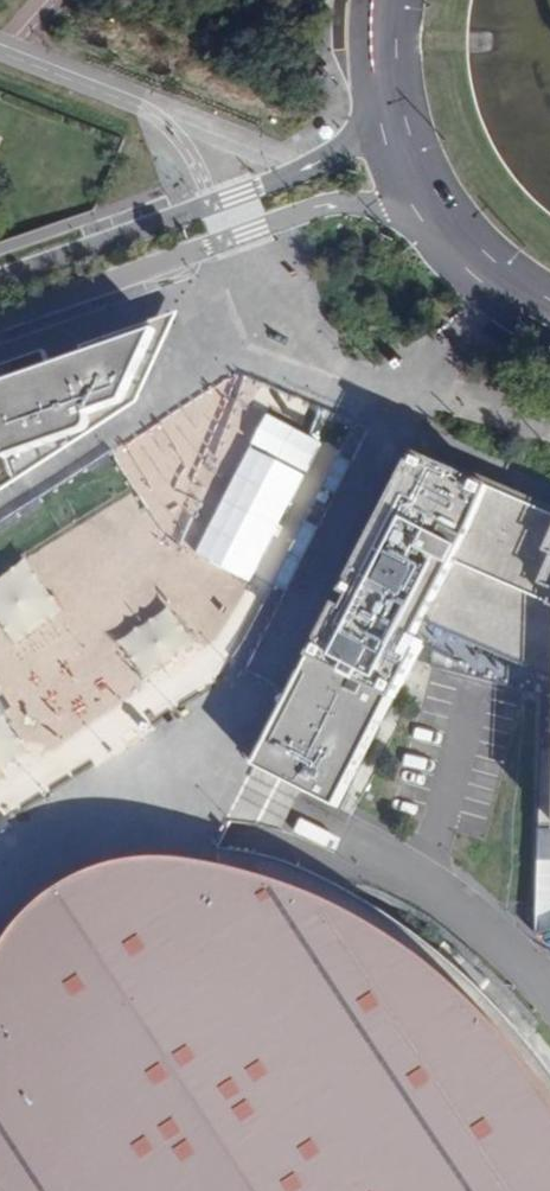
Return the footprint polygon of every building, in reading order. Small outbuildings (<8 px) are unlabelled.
[(0,381),(0,486),(129,401),(164,323),(0,381)] [(258,767),(340,808),(414,662),(424,642),(413,636),(421,620),(549,675),(549,513),(416,455),(346,593),(352,597),(345,611),(339,607),(258,767)] [(414,662),(542,695),(536,935),(549,930),(549,675),(421,620),(413,636),(424,642),(414,662)] [(242,853),(220,847),(210,879),(269,897),(325,914),(335,881),(310,874),(279,864),(242,853)] [(83,923),(75,931),(45,957),(19,986),(0,1016),(0,1190),(549,1190),(549,1071),(527,1041),(489,998),(450,963),(412,933),(377,908),(335,881),(325,914),(269,897),(210,879),(164,889),(131,900),(83,923)]
